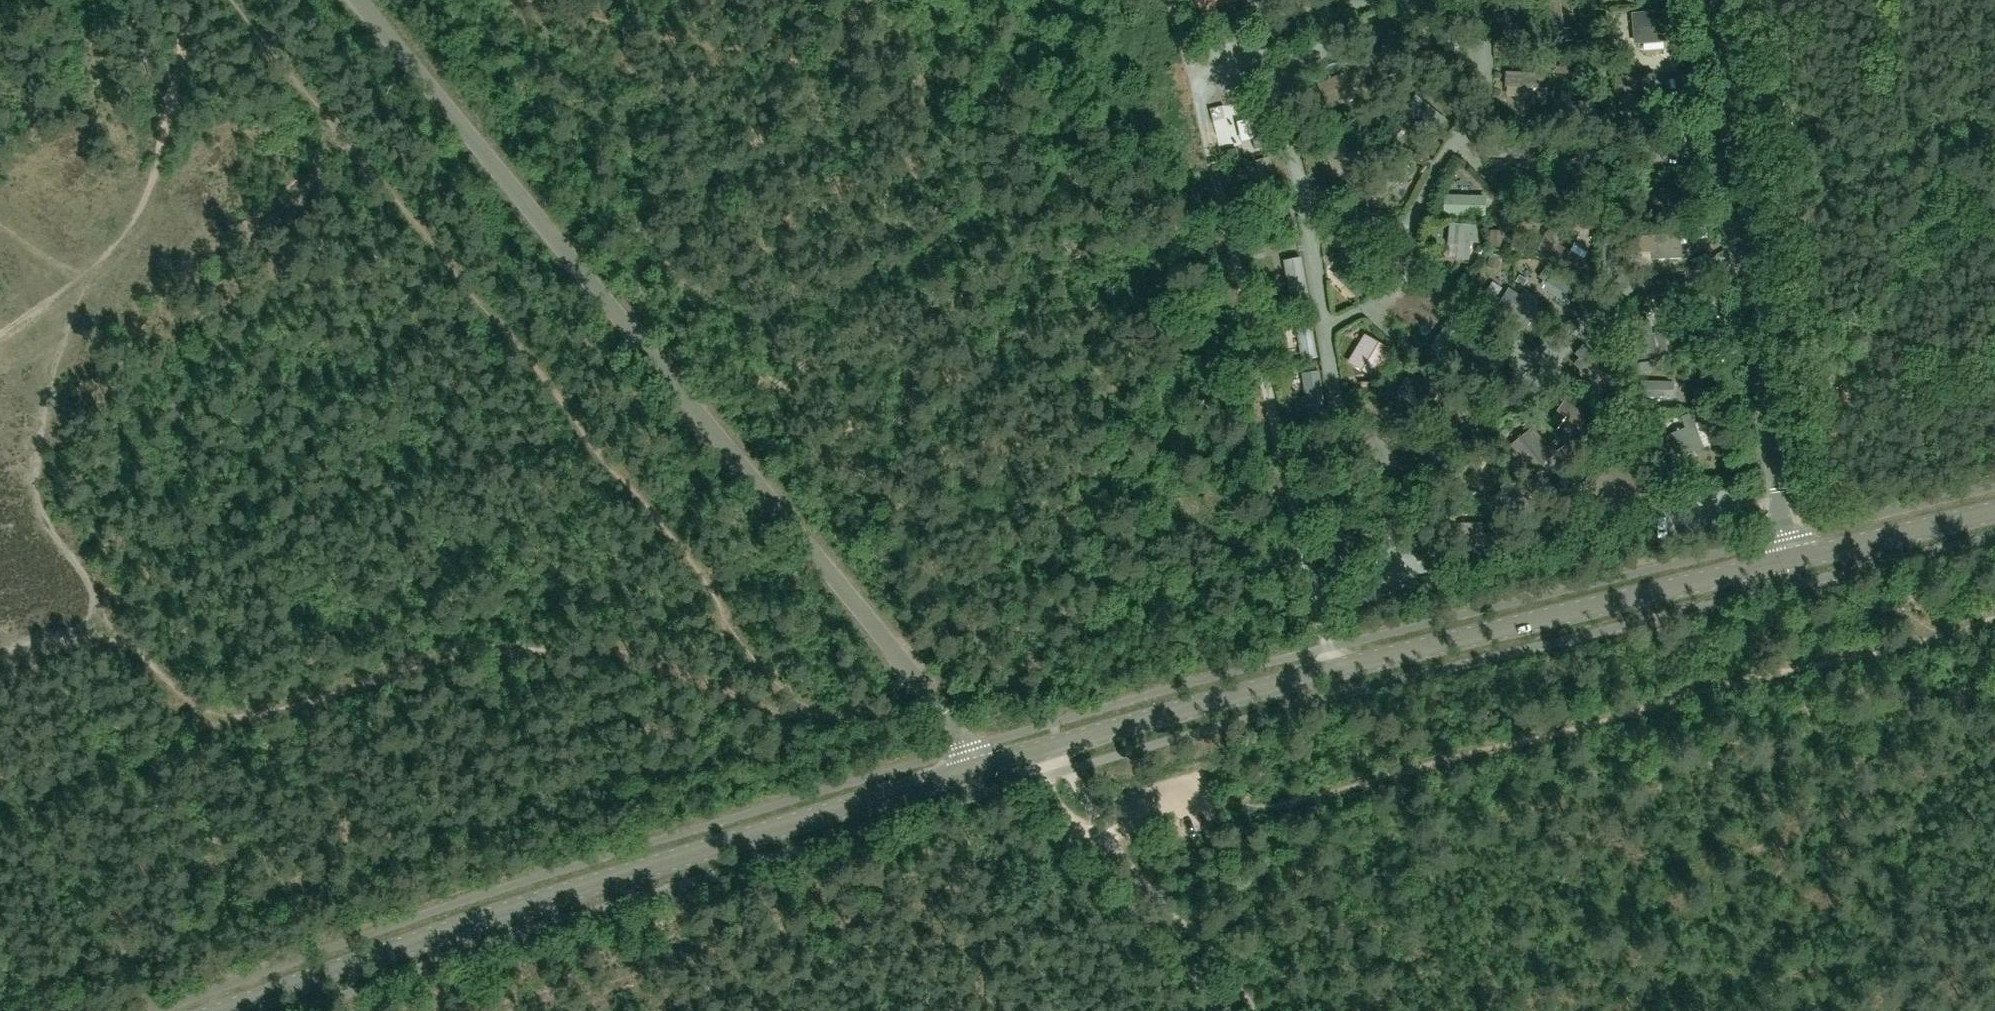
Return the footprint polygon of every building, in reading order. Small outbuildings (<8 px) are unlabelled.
[(1199,13),(1242,0),(1195,0),(1199,13)] [(1680,41),(1677,9),(1631,14),(1634,45),(1680,41)] [(1617,76),(1618,93),(1655,90),(1654,73),(1617,76)] [(1272,148),(1263,107),(1247,110),(1256,152),(1272,148)] [(1568,228),(1554,221),(1536,253),(1579,276),(1587,261),(1583,258),(1587,253),(1573,245),(1570,251),(1558,245),(1568,228)] [(1486,226),(1449,223),(1447,246),(1458,247),(1457,258),(1470,260),(1471,242),(1484,243),(1486,226)] [(1636,237),(1638,261),(1682,258),(1681,234),(1636,237)] [(1264,257),(1262,247),(1245,250),(1247,260),(1264,257)] [(1375,275),(1353,253),(1331,275),(1344,288),(1355,277),(1364,286),(1375,275)] [(1296,258),(1279,261),(1285,297),(1276,299),(1278,308),(1304,304),(1296,258)] [(1500,262),(1490,258),(1487,266),(1497,270),(1500,262)] [(1527,279),(1519,274),(1516,280),(1523,285),(1527,279)] [(1525,297),(1509,287),(1496,306),(1528,326),(1540,307),(1534,303),(1538,298),(1528,291),(1525,297)] [(1649,320),(1631,323),(1636,360),(1664,356),(1661,334),(1652,336),(1649,320)] [(1393,351),(1364,334),(1347,363),(1375,380),(1393,351)] [(1595,423),(1572,407),(1556,431),(1580,447),(1595,423)] [(1711,445),(1699,416),(1691,419),(1689,414),(1681,417),(1685,427),(1668,434),(1678,458),(1711,445)] [(1382,476),(1398,468),(1374,422),(1358,431),(1382,476)] [(1554,454),(1532,427),(1507,448),(1529,474),(1554,454)] [(1562,460),(1571,453),(1565,445),(1555,452),(1562,460)] [(1644,485),(1604,455),(1581,484),(1596,496),(1608,481),(1633,500),(1644,485)]
